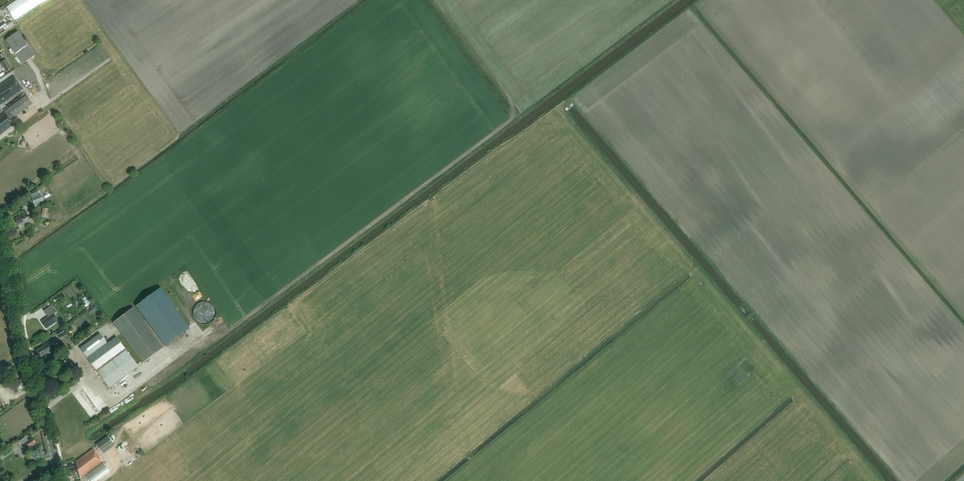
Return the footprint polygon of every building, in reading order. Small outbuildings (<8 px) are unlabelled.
[(0,8),(2,10),(5,8),(12,20),(40,5),(37,0),(14,0),(0,8)] [(5,40),(23,64),(35,55),(18,31),(5,40)] [(6,59),(0,63),(6,72),(12,69),(6,59)] [(23,89),(13,76),(0,86),(0,106),(23,89)] [(26,96),(23,91),(5,104),(9,110),(5,113),(0,116),(0,135),(14,125),(10,119),(14,116),(14,117),(32,104),(26,96)] [(34,204),(42,201),(40,195),(31,198),(34,204)] [(15,219),(18,226),(28,222),(28,223),(34,221),(31,216),(28,217),(27,214),(15,219)] [(136,306),(165,346),(189,328),(160,288),(136,306)] [(196,321),(198,323),(201,324),(204,324),(207,324),(210,323),(212,321),(214,319),(215,316),(216,313),(215,309),(214,306),(211,304),(208,302),(205,302),(201,302),(198,303),(196,306),(194,308),(193,311),(193,315),(194,318),(196,321)] [(163,348),(133,308),(113,323),(143,363),(163,348)] [(49,317),(42,322),(45,328),(57,319),(54,314),(57,312),(54,309),(47,314),(49,317)] [(27,328),(28,335),(32,334),(32,335),(44,333),(42,324),(27,328)] [(59,338),(67,334),(63,327),(55,332),(59,338)] [(100,334),(80,349),(87,359),(107,344),(100,334)] [(87,359),(109,388),(138,367),(116,337),(107,344),(87,359)] [(53,339),(42,345),(43,347),(36,351),(40,358),(44,356),(45,357),(59,349),(53,339)] [(66,361),(62,363),(67,371),(71,368),(66,361)] [(56,370),(55,370),(46,374),(50,382),(59,379),(58,378),(61,376),(67,372),(61,363),(55,368),(56,370)] [(15,377),(13,374),(10,376),(7,372),(1,376),(2,377),(0,379),(0,386),(15,377)] [(26,387),(21,380),(19,381),(18,380),(9,386),(15,395),(20,392),(19,391),(26,387)] [(108,436),(96,445),(101,452),(113,443),(108,436)] [(32,438),(28,441),(25,437),(20,441),(25,448),(28,445),(30,448),(36,444),(32,438)] [(77,466),(68,469),(70,477),(79,474),(80,479),(103,462),(93,449),(75,462),(77,466)] [(84,477),(87,480),(96,480),(109,472),(103,463),(84,477)]
